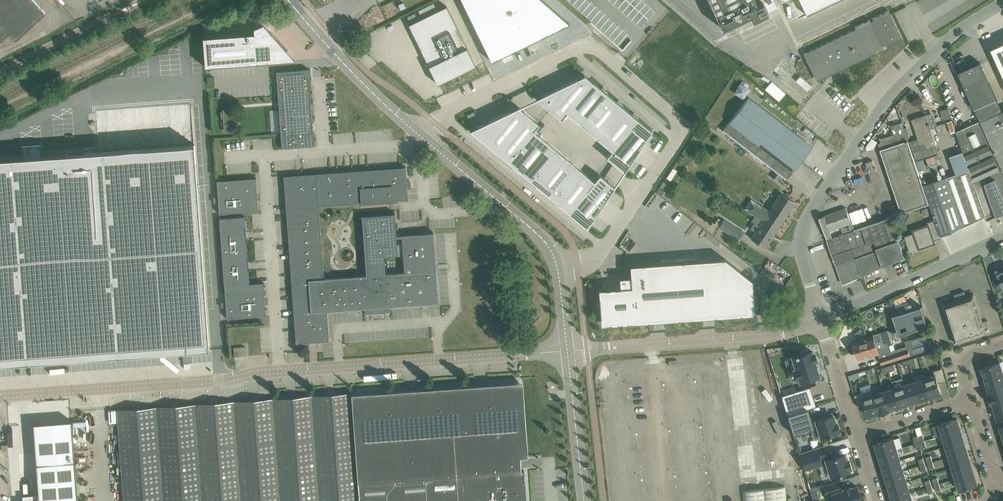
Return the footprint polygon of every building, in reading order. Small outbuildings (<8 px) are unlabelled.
[(9,33),(16,40),(46,12),(34,0),(0,0),(0,41),(9,33)] [(423,1),(422,0),(396,0),(401,12),(423,1)] [(492,61),(569,23),(543,0),(462,0),(492,61)] [(591,20),(590,21),(622,49),(631,39),(630,38),(631,37),(589,0),(568,0),(591,20)] [(640,28),(655,11),(642,0),(609,0),(640,28)] [(723,29),(750,16),(752,20),(768,13),(763,2),(758,5),(756,0),(709,0),(723,29)] [(937,0),(921,0),(918,2),(927,23),(944,15),(937,0)] [(447,6),(409,24),(437,84),(476,66),(447,6)] [(886,46),(902,38),(889,10),(872,18),(873,20),(871,21),(870,19),(855,27),(857,26),(857,28),(804,54),(808,63),(811,62),(819,78),(868,54),(869,56),(884,49),(882,46),(885,44),(886,46)] [(255,33),(203,37),(205,67),(256,63),(256,62),(255,53),(287,50),(271,32),(263,23),(254,27),(255,33)] [(991,48),(1002,75),(1002,43),(991,48)] [(981,122),(1002,111),(980,62),(959,72),(980,121),(981,122)] [(313,146),(315,146),(309,69),(276,71),(282,148),(283,148),(313,145),(313,146)] [(548,92),(536,98),(561,119),(567,112),(612,150),(607,157),(624,172),(633,159),(643,143),(652,130),(637,118),(632,114),(622,105),(616,101),(606,93),(601,88),(590,79),(585,75),(565,84),(548,92)] [(771,79),(764,88),(778,101),(786,92),(771,79)] [(749,89),(740,83),(734,92),(743,98),(749,89)] [(777,160),(793,172),(813,146),(748,97),(723,131),(771,168),(777,160)] [(477,128),(473,133),(587,227),(596,215),(606,199),(615,186),(600,174),(594,181),(533,130),(539,124),(518,107),(499,116),(482,124),(476,127),(477,128)] [(949,108),(941,110),(943,119),(951,117),(949,108)] [(1002,111),(981,122),(990,142),(1002,171),(1002,111)] [(916,160),(939,152),(931,128),(930,128),(929,125),(930,125),(929,122),(926,114),(912,119),(920,143),(911,146),(916,160)] [(952,120),(947,122),(951,133),(956,131),(952,120)] [(990,142),(981,122),(980,121),(956,132),(963,152),(964,151),(964,154),(990,142)] [(924,185),(905,132),(902,122),(891,126),(894,134),(880,139),(883,148),(881,149),(884,159),(902,212),(930,203),(924,185)] [(990,142),(964,154),(970,169),(987,219),(988,219),(987,217),(1002,211),(1002,213),(1002,212),(1002,171),(990,142)] [(194,144),(42,155),(41,143),(22,144),(23,156),(0,158),(0,364),(209,348),(194,144)] [(964,151),(963,152),(950,156),(956,174),(970,169),(964,154),(964,151)] [(872,160),(871,160),(866,162),(868,168),(874,166),(872,160)] [(410,180),(407,180),(406,167),(317,173),(284,176),(286,208),(291,280),(294,313),(296,343),(329,340),(327,311),(364,308),(365,314),(391,312),(390,306),(437,303),(439,303),(433,232),(432,232),(396,235),(395,214),(395,213),(394,213),(362,215),(366,275),(323,278),(318,205),(361,202),(394,201),(408,200),(407,188),(410,188),(410,180)] [(986,216),(987,219),(970,169),(956,174),(973,222),(986,216)] [(941,236),(973,222),(956,174),(924,185),(930,203),(941,236)] [(228,212),(258,209),(256,179),(256,177),(217,180),(219,213),(228,213),(228,212)] [(795,202),(786,196),(781,193),(770,209),(763,205),(763,206),(751,199),(744,209),(763,221),(763,220),(770,225),(768,229),(774,233),(795,202)] [(843,234),(854,230),(846,208),(840,210),(839,210),(825,215),(824,214),(820,216),(819,216),(827,240),(829,240),(829,239),(832,238),(830,231),(841,227),(843,234)] [(264,283),(249,284),(244,216),(219,218),(224,285),(227,318),(266,315),(266,314),(263,283),(264,283)] [(718,218),(713,225),(700,217),(695,223),(704,229),(706,226),(726,239),(730,234),(739,239),(743,232),(724,219),(723,220),(718,218)] [(877,248),(900,240),(892,217),(854,230),(843,234),(832,238),(829,239),(829,240),(834,254),(832,255),(836,264),(878,249),(877,248)] [(941,238),(938,228),(935,219),(927,222),(928,225),(913,230),(914,233),(904,236),(910,253),(921,249),(920,247),(925,245),(925,246),(935,243),(934,240),(941,238)] [(765,247),(774,233),(768,229),(770,225),(763,220),(763,221),(751,238),(765,247)] [(846,283),(905,256),(900,240),(877,248),(878,249),(836,264),(842,281),(846,283)] [(620,287),(599,289),(600,304),(601,325),(633,323),(755,314),(752,280),(725,258),(630,265),(631,277),(619,278),(620,287)] [(974,295),(967,297),(964,291),(954,294),(956,301),(943,305),(955,343),(971,338),(976,336),(986,333),(974,295)] [(926,323),(925,321),(921,312),(903,319),(907,331),(926,323)] [(868,325),(871,331),(880,327),(878,321),(868,325)] [(892,338),(907,333),(905,327),(889,332),(889,330),(865,337),(865,338),(853,342),(856,350),(892,339),(892,338)] [(930,349),(927,339),(926,335),(905,341),(906,346),(896,349),(894,343),(893,343),(892,339),(856,350),(858,359),(870,355),(870,356),(879,354),(882,364),(930,349)] [(234,347),(234,355),(245,355),(244,346),(234,347)] [(795,356),(792,357),(792,358),(796,369),(793,369),(797,379),(799,378),(800,382),(819,376),(814,361),(817,360),(814,352),(812,353),(811,351),(808,352),(808,349),(800,352),(801,354),(798,355),(798,354),(794,355),(795,356)] [(1002,372),(1000,362),(982,367),(985,378),(1002,372)] [(938,383),(945,380),(941,368),(934,370),(935,375),(936,375),(938,383)] [(1002,384),(1002,372),(985,378),(988,388),(1002,384)] [(925,378),(926,378),(924,373),(913,377),(914,381),(915,381),(921,400),(931,397),(925,378)] [(942,393),(938,383),(936,375),(935,375),(926,378),(925,378),(931,397),(942,393)] [(903,378),(892,381),(894,388),(900,406),(910,403),(905,384),(903,378)] [(910,403),(921,400),(915,381),(914,381),(905,384),(910,403)] [(519,384),(519,382),(352,394),(352,393),(351,393),(273,398),(273,399),(117,410),(124,500),(526,500),(524,470),(521,470),(520,459),(520,457),(524,457),(524,455),(523,455),(518,384),(519,384)] [(870,384),(860,387),(862,393),(866,405),(865,405),(869,416),(879,413),(879,412),(874,394),(873,389),(871,390),(870,384)] [(1002,395),(1002,384),(988,388),(990,394),(988,394),(990,399),(1002,395)] [(810,386),(781,395),(787,414),(808,408),(816,406),(810,386)] [(890,409),(900,406),(894,388),(884,391),(890,409)] [(890,409),(884,391),(874,394),(879,412),(879,413),(890,410),(890,409)] [(865,405),(866,405),(862,393),(859,394),(855,395),(859,407),(865,405)] [(1002,406),(1002,395),(990,399),(991,404),(993,403),(993,404),(995,409),(1002,406)] [(995,409),(998,420),(1002,418),(1002,406),(995,409)] [(821,438),(829,436),(829,437),(831,436),(830,435),(838,433),(838,431),(839,431),(837,422),(835,422),(833,415),(812,422),(808,408),(787,414),(793,434),(818,427),(821,438)] [(943,435),(961,429),(957,418),(939,423),(943,435)] [(72,421),(33,424),(39,500),(78,500),(72,421)] [(946,445),(964,440),(961,429),(943,435),(946,445)] [(879,454),(897,449),(893,437),(876,443),(879,454)] [(949,456),(967,451),(964,440),(946,445),(949,456)] [(817,447),(800,453),(804,469),(822,464),(821,461),(817,447)] [(882,465),(900,460),(897,449),(879,454),(882,465)] [(953,467),(971,462),(967,451),(949,456),(953,467)] [(844,453),(821,461),(822,464),(822,465),(827,463),(830,476),(836,475),(850,471),(849,469),(851,468),(848,459),(846,459),(844,453)] [(886,476),(904,471),(900,460),(882,465),(886,476)] [(956,478),(974,473),(971,462),(953,467),(956,478)] [(889,487),(907,481),(904,471),(886,476),(889,487)] [(960,490),(978,484),(974,473),(956,478),(959,488),(960,490)] [(834,500),(860,500),(861,500),(856,486),(850,487),(849,486),(843,488),(844,489),(841,490),(838,481),(838,480),(822,485),(823,486),(826,495),(832,494),(834,500)] [(892,498),(910,492),(907,481),(889,487),(892,498)] [(742,491),(744,500),(787,500),(785,486),(742,491)] [(910,492),(892,498),(893,500),(913,500),(910,492)]
